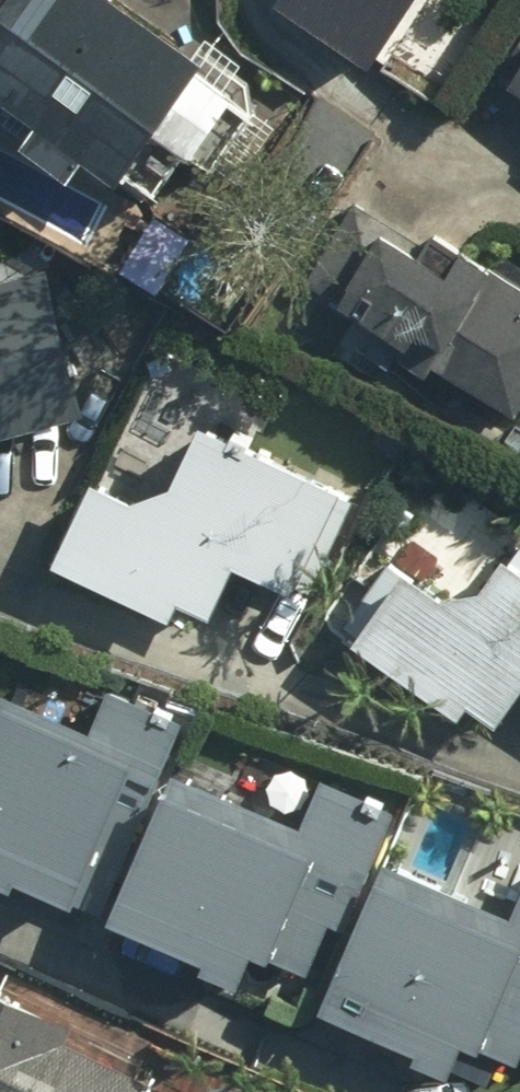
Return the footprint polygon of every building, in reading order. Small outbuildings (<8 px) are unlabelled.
[(56,110),(39,135),(87,166),(103,141),(150,171),(229,48),(154,0),(20,0),(0,31),(0,74),(56,110)] [(400,49),(431,0),(323,0),(400,49)] [(500,97),(519,108),(519,62),(500,97)] [(449,225),(441,240),(364,197),(317,282),(519,394),(519,264),(449,225)] [(0,279),(0,432),(106,404),(68,261),(0,279)] [(233,602),(256,552),(317,581),(366,479),(225,413),(184,500),(118,469),(78,554),(195,609),(205,588),(233,602)] [(505,578),(465,585),(403,548),(355,619),(480,704),(487,695),(519,717),(519,559),(505,578)] [(0,860),(0,864),(35,879),(41,866),(115,898),(196,713),(127,682),(107,729),(0,683),(0,823),(14,829),(0,860)] [(233,947),(228,958),(263,973),(277,942),(340,969),(412,803),(343,773),(323,819),(200,766),(139,907),(233,947)] [(435,1050),(470,1065),(483,1033),(519,1049),(519,907),(406,858),(346,999),(440,1039),(435,1050)] [(76,1030),(80,1022),(0,982),(0,1091),(150,1091),(160,1072),(76,1030)]
